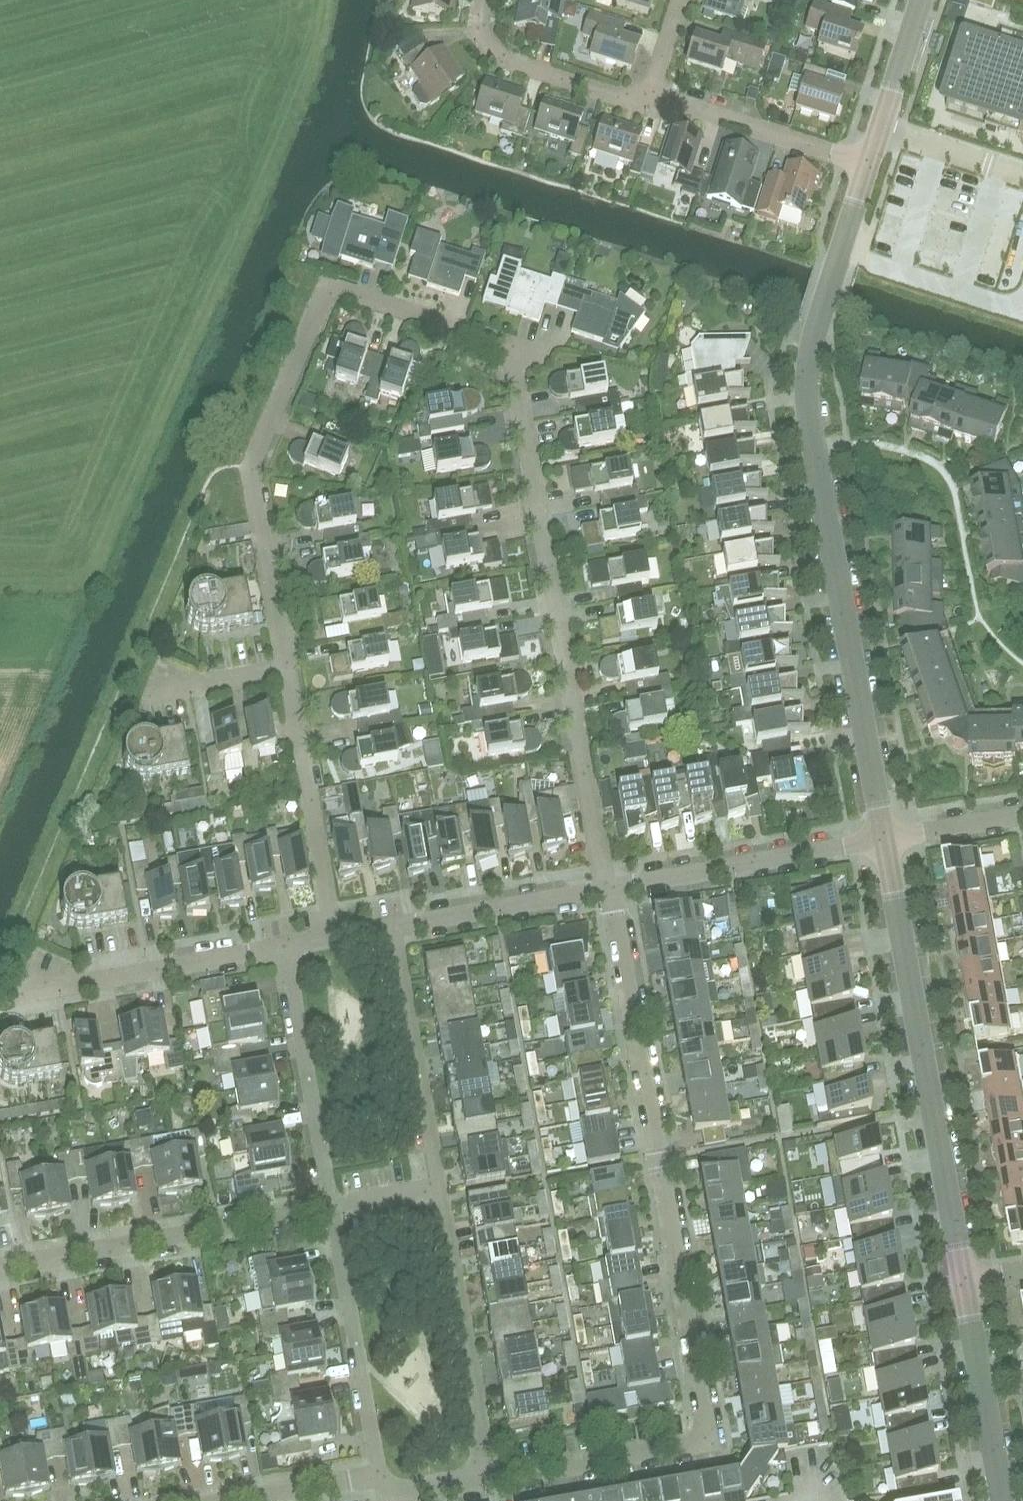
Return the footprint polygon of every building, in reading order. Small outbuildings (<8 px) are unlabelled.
[(455,0),(415,0),(413,10),(452,18),(455,0)] [(564,0),(521,0),(517,25),(544,31),(546,23),(559,25),(564,0)] [(616,4),(648,15),(653,0),(617,0),(616,4)] [(743,0),(707,0),(705,8),(743,20),(747,8),(741,6),(743,0)] [(831,2),(855,9),(858,0),(832,0),(831,2)] [(969,1),(991,9),(994,0),(969,0),(969,1)] [(854,60),(862,33),(848,28),(853,15),(815,3),(807,29),(823,34),(818,48),(854,60)] [(565,4),(563,15),(571,16),(575,13),(576,6),(565,4)] [(631,69),(639,42),(611,33),(615,22),(590,14),(583,35),(596,40),(590,56),(631,69)] [(946,106),(986,118),(984,123),(1017,134),(1019,129),(1022,131),(1022,51),(998,43),(964,32),(963,32),(961,32),(960,32),(959,33),(959,35),(946,73),(951,75),(955,76),(948,98),(946,106)] [(721,74),(726,59),(759,69),(766,46),(723,33),(720,44),(696,37),(687,63),(721,74)] [(412,71),(421,85),(414,89),(413,95),(420,106),(426,107),(431,104),(432,105),(455,89),(452,85),(463,77),(444,48),(434,54),(427,43),(401,60),(410,72),(412,71)] [(773,55),(770,63),(782,67),(785,59),(773,55)] [(834,121),(844,91),(824,84),(828,72),(805,65),(801,78),(805,79),(796,109),(834,121)] [(522,138),(531,112),(520,108),(525,93),(487,81),(476,113),(504,122),(501,131),(522,138)] [(579,127),(584,112),(546,100),(535,131),(572,143),(569,154),(581,158),(590,131),(579,127)] [(637,146),(642,131),(604,118),(594,151),(631,163),(628,172),(640,176),(649,150),(637,146)] [(697,197),(704,174),(691,169),(701,137),(672,127),(660,166),(678,171),(674,185),(683,188),(681,192),(697,197)] [(750,182),(759,155),(724,144),(707,197),(753,212),(762,185),(750,182)] [(787,164),(779,189),(766,185),(757,213),(778,220),(781,208),(801,214),(807,198),(813,200),(821,175),(787,164)] [(375,262),(393,268),(408,220),(389,214),(384,228),(335,212),(331,221),(326,219),(320,220),(316,225),(314,230),(315,236),(319,240),(324,242),(322,252),(373,268),(375,262)] [(476,282),(486,254),(473,250),(471,255),(440,245),(441,239),(418,232),(410,255),(416,256),(408,279),(459,296),(465,278),(476,282)] [(557,308),(566,279),(553,275),(551,281),(520,271),(521,265),(503,259),(496,281),(490,279),(483,303),(539,321),(545,304),(557,308)] [(621,347),(645,314),(620,296),(618,302),(586,292),(587,286),(566,279),(557,308),(577,314),(572,332),(621,347)] [(761,319),(754,325),(762,333),(769,327),(761,319)] [(371,381),(378,357),(362,352),(365,340),(366,334),(363,329),(358,326),(352,326),(347,329),(344,333),(342,341),(333,338),(326,359),(340,363),(335,378),(357,385),(359,377),(371,381)] [(742,362),(751,336),(699,337),(691,346),(696,374),(685,376),(688,389),(693,388),(733,381),(733,380),(730,363),(750,363),(750,362),(742,362)] [(423,367),(418,365),(420,358),(420,352),(418,347),(413,344),(407,344),(402,346),(398,351),(395,362),(378,357),(371,381),(365,399),(377,403),(381,393),(401,399),(408,379),(418,382),(423,367)] [(884,410),(890,368),(878,366),(881,356),(870,355),(868,365),(865,385),(861,389),(864,394),(863,399),(862,406),(884,410)] [(918,403),(927,378),(930,370),(928,369),(927,369),(904,362),(902,370),(890,368),(884,410),(901,412),(902,405),(907,407),(908,401),(918,403)] [(574,395),(577,413),(620,405),(618,393),(607,395),(604,373),(567,379),(566,374),(558,375),(553,378),(550,382),(549,388),(552,394),(556,397),(562,398),(574,395)] [(729,416),(729,415),(726,399),(750,399),(750,398),(742,398),(742,378),(733,380),(733,381),(693,388),(697,409),(702,408),(704,420),(729,416)] [(931,434),(944,394),(932,390),(937,381),(927,378),(918,403),(912,420),(910,427),(931,434)] [(953,434),(968,391),(957,387),(956,397),(944,394),(931,434),(952,441),(954,434),(953,434)] [(995,447),(1006,414),(1009,404),(999,401),(997,411),(973,403),(978,394),(968,391),(953,434),(954,434),(995,447)] [(463,433),(460,416),(472,414),(477,411),(481,407),(481,401),(479,395),(474,392),(468,392),(460,393),(461,398),(425,405),(428,426),(417,428),(420,441),(431,439),(431,438),(439,437),(463,433)] [(305,393),(299,407),(307,410),(313,396),(305,393)] [(620,405),(577,413),(580,430),(568,432),(563,434),(559,439),(559,445),(561,450),(566,453),(572,454),(580,452),(579,447),(615,441),(612,420),(623,418),(621,410),(620,405)] [(735,449),(732,432),(756,432),(756,431),(748,431),(748,412),(729,415),(729,416),(704,420),(699,421),(703,443),(708,442),(710,453),(710,454),(735,449)] [(385,431),(381,440),(388,442),(392,434),(385,431)] [(348,456),(341,453),(346,442),(322,432),(315,448),(305,444),(299,443),(293,445),(290,450),(289,456),(291,461),(296,464),(303,468),(305,463),(339,477),(348,456)] [(489,452),(484,448),(478,448),(467,450),(463,433),(439,437),(431,438),(431,439),(437,473),(474,466),(475,471),(482,470),(487,468),(491,463),(491,457),(489,452)] [(409,443),(397,445),(399,456),(411,454),(409,443)] [(741,483),(741,482),(738,466),(762,466),(762,465),(754,465),(754,445),(735,449),(710,454),(710,453),(705,454),(709,476),(714,475),(716,487),(741,483)] [(1020,486),(1009,465),(1007,462),(977,478),(979,486),(973,487),(977,509),(1022,501),(1020,486)] [(639,499),(637,486),(632,487),(628,466),(592,472),(591,467),(572,470),(576,493),(599,488),(602,506),(639,499)] [(747,516),(744,499),(768,499),(768,498),(760,498),(760,479),(741,482),(741,483),(716,487),(711,487),(715,510),(720,509),(722,520),(722,521),(747,516)] [(472,529),(469,512),(492,508),(488,485),(469,489),(470,494),(434,500),(437,521),(426,523),(427,529),(412,532),(414,539),(429,536),(429,537),(435,536),(435,535),(472,529)] [(640,534),(637,513),(648,511),(645,498),(639,499),(602,506),(605,523),(582,527),(586,549),(605,546),(604,540),(640,534)] [(1022,501),(977,509),(981,530),(1022,523),(1022,503),(1022,501)] [(363,537),(360,524),(356,525),(352,504),(329,508),(328,503),(306,507),(301,509),(298,514),(297,520),(300,525),(305,528),(310,529),(322,527),(325,544),(363,537)] [(753,550),(753,549),(750,533),(774,533),(774,531),(766,531),(766,512),(747,516),(722,521),(722,520),(717,521),(721,543),(726,542),(728,553),(728,554),(753,550)] [(981,530),(985,552),(1022,545),(1022,523),(981,530)] [(502,564),(498,542),(475,546),(472,529),(435,535),(435,536),(437,548),(442,547),(446,568),(482,562),(483,567),(502,564)] [(931,529),(896,530),(896,552),(931,551),(931,539),(941,541),(941,529),(931,530),(931,529)] [(364,572),(360,552),(370,550),(368,537),(363,537),(325,544),(328,561),(317,563),(312,565),(308,570),(308,576),(310,581),(315,585),(320,585),(328,584),(327,579),(364,572)] [(985,552),(989,573),(994,573),(996,581),(1022,585),(1022,545),(985,552)] [(759,583),(756,566),(780,566),(780,565),(772,565),(772,546),(753,549),(753,550),(728,554),(728,553),(723,554),(727,581),(729,588),(759,583)] [(932,564),(931,551),(896,552),(896,574),(942,573),(942,562),(932,564)] [(643,596),(641,584),(649,583),(645,560),(608,567),(608,562),(589,565),(593,587),(615,583),(618,600),(643,596)] [(897,595),(932,595),(942,594),(942,573),(896,574),(897,595)] [(765,616),(762,600),(786,600),(786,598),(778,598),(778,579),(759,583),(729,588),(715,591),(717,604),(723,603),(730,622),(735,622),(765,617),(765,616)] [(489,623),(486,606),(509,602),(505,580),(486,583),(487,588),(451,595),(453,607),(447,608),(449,617),(437,619),(438,628),(439,632),(448,631),(489,623)] [(727,581),(713,583),(715,591),(729,588),(727,581)] [(251,614),(245,584),(202,591),(198,593),(196,594),(195,594),(193,596),(192,597),(190,600),(188,602),(188,603),(187,606),(186,607),(186,609),(186,612),(186,613),(186,615),(186,616),(187,619),(187,621),(189,624),(191,627),(194,629),(197,631),(200,632),(202,633),(203,633),(206,633),(210,633),(253,626),(252,625),(251,614)] [(661,593),(643,596),(618,600),(622,617),(599,621),(603,644),(620,641),(620,643),(636,640),(635,632),(657,628),(656,619),(666,617),(661,593)] [(933,607),(932,595),(897,595),(897,618),(899,618),(943,617),(943,616),(942,605),(933,607)] [(339,599),(320,602),(324,624),(347,620),(350,637),(388,631),(394,630),(409,627),(407,614),(391,616),(380,618),(376,597),(340,604),(339,599)] [(261,612),(251,614),(252,625),(263,623),(261,612)] [(771,650),(768,633),(792,633),(792,632),(784,632),(784,613),(765,616),(765,617),(735,622),(739,644),(724,646),(726,657),(741,655),(746,654),(771,650)] [(945,641),(941,628),(946,626),(943,617),(899,618),(911,653),(945,641)] [(519,658),(515,636),(492,640),(489,623),(448,631),(450,642),(459,641),(463,663),(499,657),(500,662),(519,658)] [(353,654),(330,658),(334,680),(353,677),(352,672),(389,665),(385,644),(390,643),(388,631),(350,637),(353,654)] [(1013,717),(1013,715),(978,715),(965,677),(963,677),(950,640),(945,641),(911,653),(904,656),(933,738),(941,736),(945,737),(948,733),(954,731),(956,736),(953,743),(956,747),(961,749),(967,744),(973,744),(973,750),(970,754),(973,758),(973,766),(1022,766),(1022,717),(1013,717)] [(790,665),(790,646),(771,650),(746,654),(741,655),(744,676),(730,678),(733,692),(739,691),(747,689),(777,683),(774,666),(798,667),(798,665),(790,665)] [(658,677),(654,656),(617,663),(616,657),(609,659),(604,661),(600,666),(600,672),(602,677),(607,681),(613,681),(624,679),(627,696),(671,688),(669,675),(658,677)] [(441,674),(439,663),(427,665),(430,676),(441,674)] [(514,716),(511,699),(523,697),(528,695),(531,690),(532,684),(529,679),(525,675),(519,675),(511,676),(512,681),(475,688),(477,699),(472,700),(474,710),(462,712),(463,718),(454,720),(455,727),(471,724),(477,723),(485,721),(514,716)] [(783,717),(782,716),(780,700),(804,700),(804,699),(796,699),(796,679),(777,683),(747,689),(739,691),(742,709),(733,710),(735,725),(753,722),(783,717)] [(666,724),(664,713),(675,711),(671,688),(627,696),(630,713),(619,715),(614,718),(610,722),(610,728),(612,734),(617,737),(623,738),(631,736),(630,731),(666,724)] [(403,725),(400,712),(389,714),(386,693),(349,700),(348,694),(340,696),(335,698),(332,703),(331,709),(334,714),(338,718),(344,718),(356,716),(359,733),(403,725)] [(251,745),(240,746),(242,754),(241,754),(244,772),(259,769),(258,751),(275,748),(268,711),(269,711),(267,706),(245,714),(245,715),(251,745)] [(217,751),(206,753),(211,778),(225,775),(244,772),(241,754),(242,754),(240,746),(235,717),(236,717),(234,712),(211,720),(212,721),(217,751)] [(788,750),(786,733),(810,733),(810,732),(802,732),(802,713),(782,716),(783,717),(753,722),(757,744),(762,743),(764,755),(801,748),(788,750)] [(517,733),(514,716),(485,721),(477,723),(471,724),(474,737),(484,735),(487,756),(524,750),(525,755),(533,753),(538,751),(541,746),(542,740),(539,735),(535,732),(529,731),(517,733)] [(405,725),(403,725),(359,733),(362,750),(350,752),(345,755),(342,760),(341,765),(344,771),(348,774),(354,774),(362,773),(361,768),(398,761),(396,752),(413,746),(405,725)] [(190,774),(183,732),(140,740),(137,741),(134,742),(131,744),(129,746),(127,749),(125,751),(124,754),(123,757),(123,760),(123,762),(123,765),(124,767),(125,770),(126,772),(128,773),(130,776),(132,778),(134,779),(136,780),(138,781),(141,781),(144,781),(148,781),(190,774)] [(815,802),(801,764),(784,768),(781,752),(801,749),(801,748),(764,755),(751,757),(753,770),(760,807),(761,807),(756,781),(771,779),(775,802),(815,802)] [(724,800),(719,771),(720,771),(717,756),(704,759),(706,773),(685,777),(686,782),(691,806),(690,807),(694,826),(712,820),(714,827),(716,826),(707,804),(724,801),(724,800)] [(512,765),(510,757),(498,759),(500,767),(512,765)] [(442,768),(441,759),(425,762),(427,771),(442,768)] [(753,770),(742,772),(741,767),(720,771),(719,771),(724,800),(724,801),(727,820),(745,814),(748,821),(749,820),(741,798),(757,795),(759,807),(760,807),(753,770)] [(691,806),(686,782),(685,777),(684,772),(672,774),(672,769),(651,772),(653,782),(652,783),(657,812),(657,813),(660,832),(678,826),(681,833),(682,832),(674,810),(690,807),(691,806)] [(532,850),(526,821),(537,819),(536,811),(533,794),(531,781),(519,783),(519,814),(503,817),(502,817),(503,825),(509,854),(508,854),(510,859),(532,851),(532,850)] [(652,783),(609,790),(618,841),(645,832),(648,839),(649,838),(640,816),(657,813),(657,812),(652,783)] [(575,786),(567,788),(571,813),(579,811),(575,786)] [(571,813),(567,788),(533,794),(536,811),(537,819),(542,848),(543,853),(566,845),(565,844),(561,819),(571,814),(571,813)] [(106,827),(207,809),(205,798),(104,816),(106,827)] [(493,827),(503,825),(502,817),(503,817),(499,800),(466,806),(469,823),(468,823),(470,831),(475,860),(474,860),(476,865),(499,857),(498,856),(493,827)] [(470,831),(468,823),(469,823),(466,806),(432,812),(435,829),(437,837),(442,866),(441,867),(443,871),(465,863),(465,862),(459,833),(470,831)] [(214,809),(216,820),(228,818),(226,807),(214,809)] [(402,835),(399,818),(397,808),(382,810),(383,828),(366,831),(367,839),(372,868),(374,873),(396,865),(396,864),(391,834),(401,833),(401,835),(402,835)] [(418,814),(399,818),(402,835),(408,872),(407,872),(409,877),(431,869),(431,868),(426,839),(437,837),(435,829),(432,812),(418,814)] [(362,870),(357,841),(367,839),(366,831),(363,814),(349,816),(349,834),(332,837),(339,874),(338,874),(340,879),(362,871),(362,870)] [(309,879),(302,842),(300,830),(277,834),(276,829),(265,831),(268,848),(269,848),(270,856),(280,854),(285,883),(286,885),(309,885),(309,879)] [(275,886),(270,856),(269,848),(268,848),(252,851),(246,834),(231,837),(233,847),(236,864),(237,864),(236,862),(247,860),(252,889),(252,891),(276,891),(276,886),(275,886)] [(243,902),(236,864),(233,847),(199,853),(202,870),(203,870),(204,878),(215,876),(220,906),(220,907),(244,907),(244,902),(243,902)] [(986,875),(982,852),(944,859),(948,882),(986,875)] [(210,908),(204,878),(203,870),(202,870),(199,853),(166,859),(169,876),(171,884),(181,882),(186,912),(186,913),(210,913),(210,908)] [(1014,870),(1022,868),(1022,864),(1021,854),(1011,856),(1014,870)] [(176,914),(171,884),(169,876),(153,879),(146,863),(132,865),(137,890),(148,888),(153,918),(153,919),(177,919),(177,913),(176,914)] [(1014,870),(1016,885),(1022,883),(1022,868),(1014,870)] [(990,898),(986,875),(948,882),(952,905),(990,898)] [(128,922),(120,880),(79,888),(76,888),(74,889),(71,890),(69,892),(66,894),(64,897),(63,899),(62,902),(61,904),(61,907),(61,910),(61,913),(62,916),(63,918),(65,921),(66,922),(67,924),(68,925),(70,926),(73,928),(76,929),(79,929),(82,930),(85,929),(128,922)] [(837,916),(831,883),(789,891),(795,923),(837,916)] [(725,897),(729,919),(737,918),(733,896),(725,897)] [(994,920),(990,898),(952,905),(956,927),(994,920)] [(703,924),(704,923),(700,902),(655,911),(658,932),(694,925),(703,924)] [(757,907),(743,910),(747,929),(761,927),(757,907)] [(843,948),(837,916),(795,923),(801,955),(843,948)] [(739,929),(737,918),(729,919),(731,931),(739,929)] [(998,943),(994,920),(956,927),(960,950),(998,943)] [(544,954),(589,946),(588,924),(555,929),(555,945),(544,948),(541,932),(505,938),(509,961),(545,955),(544,954)] [(706,944),(703,924),(694,925),(658,932),(662,952),(697,945),(706,944)] [(501,952),(499,938),(490,939),(493,953),(501,952)] [(1002,965),(998,943),(960,950),(964,972),(1002,965)] [(468,972),(463,944),(423,951),(428,979),(468,972)] [(706,944),(697,945),(662,952),(666,972),(701,965),(710,964),(706,944)] [(734,947),(737,959),(744,958),(742,945),(734,947)] [(585,969),(583,957),(589,956),(589,946),(544,954),(545,955),(548,976),(554,975),(554,974),(585,969)] [(848,980),(843,948),(801,955),(807,987),(848,980)] [(739,971),(747,970),(744,958),(737,959),(739,971)] [(710,964),(701,965),(666,972),(669,992),(705,986),(714,984),(710,964)] [(506,978),(504,965),(495,967),(497,979),(506,978)] [(1006,988),(1002,965),(964,972),(968,994),(1006,988)] [(511,970),(513,981),(521,980),(519,969),(511,970)] [(594,989),(593,979),(587,980),(585,969),(554,974),(554,975),(557,996),(563,995),(594,989)] [(471,990),(468,972),(428,979),(431,998),(471,990)] [(492,972),(469,977),(471,987),(494,982),(492,972)] [(523,991),(521,980),(513,981),(515,992),(523,991)] [(854,1012),(848,980),(807,987),(812,1019),(854,1012)] [(225,983),(201,987),(203,995),(226,991),(225,983)] [(717,1004),(714,984),(705,986),(669,992),(673,1012),(708,1006),(717,1004)] [(744,999),(752,998),(749,986),(741,987),(744,999)] [(1010,1010),(1006,988),(968,994),(972,1017),(1010,1010)] [(598,1010),(594,989),(563,995),(566,1016),(598,1010)] [(475,1009),(471,990),(431,998),(435,1016),(475,1009)] [(508,990),(500,992),(502,1005),(511,1003),(508,990)] [(267,1018),(259,996),(258,997),(228,1002),(226,991),(203,995),(202,995),(207,1028),(224,1025),(267,1018)] [(754,1010),(752,998),(744,999),(746,1011),(754,1010)] [(513,1015),(511,1003),(502,1005),(504,1017),(513,1015)] [(712,1026),(708,1006),(673,1012),(676,1032),(712,1026)] [(518,1010),(520,1024),(529,1022),(527,1008),(518,1010)] [(478,1028),(475,1009),(435,1016),(438,1035),(478,1028)] [(1020,1016),(1019,1009),(1010,1010),(972,1017),(976,1040),(1014,1033),(1011,1017),(1020,1016)] [(602,1031),(598,1010),(566,1016),(556,1018),(559,1038),(565,1037),(570,1037),(602,1031)] [(860,1044),(854,1012),(812,1019),(818,1051),(860,1044)] [(135,1062),(135,1059),(148,1057),(140,1014),(118,1022),(119,1023),(123,1047),(112,1049),(113,1055),(117,1080),(118,1081),(126,1079),(126,1080),(136,1079),(135,1062)] [(168,1045),(163,1016),(163,1014),(140,1014),(148,1057),(163,1054),(169,1070),(183,1068),(179,1043),(168,1045)] [(775,1017),(774,1033),(790,1033),(791,1017),(775,1017)] [(267,1041),(267,1018),(224,1025),(207,1028),(213,1061),(238,1057),(236,1046),(266,1041),(267,1041)] [(532,1036),(529,1022),(520,1024),(523,1038),(532,1036)] [(721,1024),(712,1026),(676,1032),(680,1052),(715,1046),(724,1044),(721,1024)] [(117,1080),(113,1055),(112,1049),(101,1051),(97,1027),(97,1026),(73,1026),(73,1031),(74,1031),(82,1075),(83,1075),(83,1077),(84,1078),(84,1080),(85,1082),(87,1084),(89,1086),(91,1086),(93,1087),(96,1087),(98,1086),(102,1085),(101,1080),(104,1079),(105,1082),(117,1080)] [(749,1028),(751,1039),(759,1038),(757,1026),(749,1028)] [(481,1047),(478,1028),(438,1035),(442,1054),(481,1047)] [(506,1030),(509,1042),(517,1041),(515,1028),(506,1030)] [(484,1042),(504,1039),(503,1030),(483,1033),(484,1042)] [(601,1054),(599,1042),(604,1041),(602,1031),(570,1037),(565,1037),(569,1059),(601,1054)] [(55,1035),(13,1042),(10,1043),(8,1044),(6,1045),(3,1047),(1,1049),(0,1050),(0,1077),(1,1078),(2,1079),(5,1081),(7,1082),(9,1083),(12,1084),(14,1084),(17,1084),(20,1084),(62,1077),(55,1035)] [(761,1050),(759,1038),(751,1039),(753,1051),(761,1050)] [(519,1053),(517,1041),(509,1042),(511,1055),(519,1053)] [(865,1075),(860,1044),(818,1051),(824,1083),(865,1075)] [(719,1066),(715,1046),(680,1052),(683,1072),(719,1066)] [(485,1066),(481,1047),(442,1054),(445,1073),(485,1066)] [(486,1049),(487,1059),(508,1058),(507,1048),(486,1049)] [(526,1056),(528,1067),(537,1065),(535,1054),(526,1056)] [(610,1074),(608,1064),(603,1065),(601,1054),(569,1059),(563,1060),(567,1082),(573,1081),(572,1080),(610,1074)] [(278,1083),(271,1062),(269,1062),(240,1067),(238,1057),(213,1061),(216,1075),(233,1075),(236,1091),(278,1083)] [(1022,1080),(1018,1057),(980,1064),(985,1087),(1022,1080)] [(539,1076),(537,1065),(528,1067),(530,1078),(539,1076)] [(488,1085),(485,1066),(445,1073),(448,1093),(488,1085)] [(489,1081),(511,1078),(510,1066),(487,1069),(489,1081)] [(722,1086),(719,1066),(683,1072),(687,1092),(722,1086)] [(513,1068),(515,1081),(524,1079),(522,1067),(513,1068)] [(756,1068),(758,1080),(766,1078),(764,1067),(756,1068)] [(613,1095),(610,1074),(572,1080),(573,1081),(576,1102),(613,1095)] [(871,1108),(865,1075),(824,1083),(829,1116),(818,1118),(820,1126),(869,1117),(868,1109),(871,1108)] [(768,1090),(766,1078),(758,1080),(760,1092),(768,1090)] [(526,1091),(524,1079),(515,1081),(518,1093),(526,1091)] [(1022,1080),(985,1087),(989,1109),(1022,1103),(1022,1083),(1022,1080)] [(279,1106),(278,1083),(236,1091),(239,1107),(222,1113),(225,1127),(250,1123),(248,1111),(277,1106),(279,1106)] [(492,1104),(488,1085),(448,1093),(452,1111),(492,1104)] [(726,1106),(722,1086),(687,1092),(691,1112),(726,1106)] [(533,1094),(536,1109),(544,1108),(542,1093),(533,1094)] [(617,1116),(613,1095),(576,1102),(580,1123),(617,1116)] [(78,1109),(76,1098),(0,1111),(0,1123),(78,1109)] [(989,1109),(993,1132),(1022,1126),(1022,1103),(989,1109)] [(495,1123),(492,1104),(452,1111),(455,1130),(495,1123)] [(520,1106),(522,1118),(531,1117),(529,1105),(520,1106)] [(723,1128),(730,1127),(726,1106),(691,1112),(694,1133),(702,1132),(705,1147),(726,1143),(723,1128)] [(547,1122),(544,1108),(536,1109),(538,1124),(547,1122)] [(616,1139),(614,1127),(619,1126),(617,1116),(580,1123),(584,1144),(616,1139)] [(533,1129),(531,1117),(522,1118),(524,1131),(533,1129)] [(135,1119),(136,1134),(153,1133),(152,1118),(135,1119)] [(290,1149),(282,1127),(281,1128),(252,1133),(250,1123),(225,1127),(227,1139),(230,1141),(234,1160),(248,1157),(290,1149)] [(498,1142),(495,1123),(455,1130),(458,1149),(498,1142)] [(792,1124),(779,1127),(781,1133),(794,1131),(792,1124)] [(993,1132),(997,1154),(1022,1150),(1022,1126),(993,1132)] [(208,1154),(204,1129),(171,1135),(181,1195),(203,1187),(202,1186),(197,1156),(208,1154)] [(181,1195),(171,1135),(138,1141),(142,1166),(153,1164),(158,1194),(158,1195),(181,1195)] [(882,1168),(876,1135),(834,1142),(840,1175),(882,1168)] [(620,1160),(616,1139),(584,1144),(588,1166),(620,1160)] [(541,1141),(543,1152),(552,1151),(550,1140),(541,1141)] [(137,1197),(131,1168),(142,1166),(138,1141),(124,1144),(124,1161),(108,1164),(116,1206),(137,1199),(137,1197)] [(502,1161),(508,1160),(509,1160),(506,1141),(498,1142),(458,1149),(462,1168),(502,1161)] [(795,1149),(794,1141),(782,1143),(784,1151),(795,1149)] [(527,1144),(529,1156),(538,1155),(535,1142),(527,1144)] [(251,1172),(234,1178),(237,1193),(238,1193),(260,1189),(261,1188),(264,1188),(264,1177),(289,1172),(290,1172),(290,1149),(248,1157),(251,1172)] [(752,1185),(746,1149),(706,1156),(709,1171),(701,1173),(705,1194),(741,1187),(752,1185)] [(116,1206),(108,1164),(92,1167),(86,1150),(72,1153),(76,1178),(87,1176),(93,1205),(93,1206),(116,1206)] [(997,1154),(1001,1177),(1022,1173),(1022,1150),(997,1154)] [(554,1161),(552,1151),(543,1152),(545,1163),(554,1161)] [(71,1209),(66,1179),(76,1178),(72,1153),(58,1155),(58,1173),(42,1176),(50,1218),(72,1210),(71,1209)] [(540,1167),(538,1155),(529,1156),(531,1169),(540,1167)] [(502,1161),(462,1168),(465,1188),(511,1180),(508,1160),(502,1161)] [(50,1218),(42,1176),(27,1178),(20,1162),(6,1164),(11,1189),(22,1187),(27,1217),(27,1218),(50,1218)] [(887,1200),(882,1168),(840,1175),(846,1207),(887,1200)] [(626,1192),(621,1170),(590,1176),(593,1197),(594,1198),(626,1192)] [(1001,1177),(1005,1199),(1022,1196),(1022,1173),(1001,1177)] [(786,1192),(784,1180),(776,1181),(778,1193),(786,1192)] [(744,1208),(741,1187),(705,1194),(709,1214),(744,1208)] [(260,1189),(238,1193),(240,1204),(262,1200),(260,1189)] [(511,1211),(507,1191),(467,1198),(471,1218),(511,1211)] [(536,1193),(538,1206),(546,1204),(544,1192),(536,1193)] [(634,1213),(633,1203),(629,1204),(626,1192),(594,1198),(593,1197),(588,1198),(588,1199),(592,1221),(597,1220),(597,1219),(634,1213)] [(551,1195),(553,1206),(562,1204),(560,1193),(551,1195)] [(1005,1199),(1009,1222),(1022,1219),(1022,1196),(1005,1199)] [(893,1232),(887,1200),(846,1207),(851,1239),(893,1232)] [(549,1217),(546,1204),(538,1206),(540,1218),(549,1217)] [(564,1215),(562,1204),(553,1206),(555,1217),(564,1215)] [(532,1207),(517,1208),(518,1223),(533,1221),(532,1207)] [(748,1228),(744,1208),(709,1214),(712,1234),(748,1228)] [(781,1209),(783,1221),(791,1219),(789,1208),(781,1209)] [(514,1230),(511,1211),(471,1218),(474,1237),(514,1230)] [(638,1234),(634,1213),(597,1219),(597,1220),(601,1241),(606,1240),(638,1234)] [(806,1215),(797,1217),(799,1229),(808,1228),(806,1215)] [(791,1219),(783,1221),(785,1233),(793,1231),(791,1219)] [(1009,1222),(1013,1245),(1016,1244),(1016,1246),(1019,1246),(1021,1246),(1022,1247),(1022,1219),(1009,1222)] [(755,1226),(748,1228),(712,1234),(716,1254),(759,1246),(755,1226)] [(517,1248),(514,1230),(474,1237),(477,1256),(517,1248)] [(542,1231),(545,1244),(553,1242),(551,1230),(542,1231)] [(558,1233),(560,1248),(569,1246),(567,1232),(558,1233)] [(898,1263),(893,1232),(851,1239),(857,1271),(898,1263)] [(642,1255),(638,1234),(606,1240),(607,1243),(610,1260),(610,1261),(642,1255)] [(795,1240),(784,1242),(786,1250),(788,1250),(796,1248),(795,1240)] [(555,1254),(553,1242),(545,1244),(547,1256),(555,1254)] [(761,1245),(759,1246),(716,1254),(719,1274),(762,1266),(765,1266),(761,1245)] [(572,1261),(569,1246),(560,1248),(563,1262),(572,1261)] [(521,1267),(517,1248),(477,1256),(481,1274),(521,1267)] [(788,1250),(791,1261),(798,1260),(796,1248),(788,1250)] [(641,1277),(638,1266),(644,1265),(642,1255),(610,1261),(610,1260),(599,1262),(603,1283),(603,1284),(641,1277)] [(314,1283),(306,1261),(305,1261),(276,1267),(274,1256),(249,1260),(251,1274),(252,1274),(256,1293),(314,1283)] [(800,1272),(798,1260),(791,1261),(793,1273),(800,1272)] [(904,1295),(898,1263),(857,1271),(863,1303),(904,1295)] [(578,1279),(599,1273),(596,1264),(576,1270),(578,1279)] [(766,1286),(762,1266),(719,1274),(723,1294),(758,1288),(766,1286)] [(524,1286),(521,1267),(481,1274),(484,1293),(524,1286)] [(549,1269),(551,1281),(560,1280),(558,1267),(549,1269)] [(821,1267),(805,1270),(806,1278),(822,1276),(821,1267)] [(566,1279),(568,1290),(577,1289),(575,1277),(566,1279)] [(650,1298),(648,1288),(643,1289),(641,1277),(603,1284),(603,1283),(599,1284),(603,1307),(608,1306),(608,1305),(650,1298)] [(826,1301),(858,1299),(857,1277),(825,1279),(826,1301)] [(819,1278),(806,1280),(808,1290),(821,1288),(819,1278)] [(181,1323),(173,1280),(152,1288),(152,1289),(158,1319),(147,1321),(151,1346),(165,1343),(165,1325),(181,1323)] [(219,1346),(213,1309),(202,1311),(196,1281),(197,1280),(173,1280),(181,1323),(184,1336),(202,1332),(205,1348),(219,1346)] [(562,1292),(560,1280),(551,1281),(554,1294),(562,1292)] [(285,1322),(283,1311),(313,1306),(314,1306),(314,1283),(256,1293),(259,1312),(258,1312),(260,1326),(285,1322)] [(527,1305),(524,1286),(484,1293),(488,1312),(527,1305)] [(762,1308),(758,1288),(723,1294),(727,1314),(762,1308)] [(763,1310),(796,1309),(796,1293),(782,1294),(782,1288),(762,1289),(763,1310)] [(795,1290),(798,1301),(805,1300),(803,1288),(795,1290)] [(579,1300),(577,1289),(568,1290),(570,1302),(579,1300)] [(115,1334),(108,1292),(86,1300),(87,1301),(92,1330),(81,1332),(86,1357),(100,1355),(99,1337),(115,1334)] [(136,1323),(131,1293),(131,1292),(108,1292),(115,1334),(118,1348),(136,1344),(137,1348),(151,1346),(147,1321),(136,1323)] [(910,1327),(904,1295),(863,1303),(869,1335),(910,1327)] [(653,1319),(650,1298),(608,1305),(608,1306),(612,1327),(622,1325),(621,1325),(653,1319)] [(808,1312),(805,1300),(798,1301),(800,1314),(808,1312)] [(50,1346),(42,1304),(20,1311),(21,1313),(26,1342),(15,1344),(20,1369),(34,1367),(34,1349),(50,1346)] [(70,1334),(65,1305),(65,1304),(42,1304),(50,1346),(65,1343),(71,1360),(86,1357),(81,1332),(70,1334)] [(531,1325),(527,1305),(488,1312),(491,1332),(531,1325)] [(556,1307),(558,1319),(567,1317),(565,1305),(556,1307)] [(766,1328),(762,1308),(727,1314),(730,1334),(766,1328)] [(569,1330),(567,1317),(558,1319),(560,1331),(569,1330)] [(584,1331),(582,1317),(573,1318),(576,1333),(584,1331)] [(625,1346),(657,1340),(653,1319),(621,1325),(622,1325),(612,1327),(615,1347),(620,1346),(625,1345),(625,1346)] [(15,1344),(5,1346),(0,1320),(0,1373),(20,1369),(15,1344)] [(228,1320),(217,1322),(219,1333),(230,1331),(228,1320)] [(326,1348),(318,1327),(317,1327),(287,1332),(285,1322),(260,1326),(263,1340),(281,1340),(283,1356),(291,1355),(326,1348)] [(534,1343),(531,1325),(491,1332),(494,1351),(534,1343)] [(776,1326),(766,1328),(730,1334),(734,1354),(779,1346),(776,1326)] [(916,1359),(910,1327),(869,1335),(874,1366),(916,1359)] [(803,1330),(805,1342),(813,1340),(810,1328),(803,1329),(803,1330)] [(592,1330),(585,1331),(587,1346),(594,1345),(592,1330)] [(584,1331),(576,1333),(578,1348),(587,1346),(585,1331),(584,1331)] [(656,1362),(654,1351),(659,1350),(657,1340),(625,1346),(625,1345),(620,1346),(624,1368),(656,1362)] [(813,1340),(805,1342),(807,1352),(815,1351),(813,1340)] [(538,1362),(534,1343),(494,1351),(498,1369),(538,1362)] [(563,1344),(565,1357),(573,1355),(571,1343),(563,1344)] [(782,1366),(779,1346),(734,1354),(737,1374),(773,1368),(782,1366)] [(326,1371),(326,1348),(291,1355),(283,1356),(286,1372),(270,1378),(272,1392),(297,1387),(295,1377),(325,1371),(326,1371)] [(576,1368),(573,1355),(565,1357),(567,1369),(576,1368)] [(921,1391),(916,1359),(874,1366),(880,1398),(921,1391)] [(541,1381),(538,1362),(498,1369),(501,1388),(541,1381)] [(667,1383),(663,1373),(658,1374),(656,1362),(624,1368),(614,1370),(617,1390),(627,1389),(628,1389),(667,1383)] [(581,1364),(583,1375),(592,1374),(590,1363),(581,1364)] [(206,1366),(195,1368),(197,1379),(200,1378),(208,1377),(206,1366)] [(776,1388),(773,1368),(737,1374),(741,1394),(776,1388)] [(812,1382),(820,1380),(818,1368),(810,1370),(812,1382)] [(174,1373),(163,1375),(164,1382),(168,1385),(175,1384),(174,1373)] [(594,1384),(592,1374),(583,1375),(585,1386),(594,1384)] [(822,1392),(820,1380),(812,1382),(814,1394),(822,1392)] [(544,1400),(541,1381),(501,1388),(505,1407),(544,1400)] [(580,1394),(578,1381),(569,1382),(572,1395),(580,1394)] [(674,1403),(667,1383),(628,1389),(627,1389),(617,1390),(587,1396),(591,1418),(603,1416),(626,1412),(624,1396),(635,1394),(641,1409),(674,1403)] [(338,1414),(330,1392),(328,1393),(299,1398),(297,1387),(272,1392),(275,1406),(279,1406),(280,1409),(280,1411),(280,1413),(279,1415),(278,1417),(276,1418),(277,1425),(279,1425),(294,1422),(338,1414)] [(780,1408),(776,1388),(741,1394),(745,1415),(780,1408)] [(927,1423),(921,1391),(880,1398),(886,1430),(927,1423)] [(842,1395),(830,1397),(832,1406),(844,1403),(842,1395)] [(215,1402),(215,1403),(218,1419),(225,1461),(247,1454),(247,1452),(241,1423),(252,1421),(248,1396),(215,1402)] [(549,1399),(549,1408),(568,1409),(568,1400),(549,1399)] [(549,1427),(544,1400),(505,1407),(509,1434),(549,1427)] [(225,1461),(218,1419),(215,1403),(195,1406),(182,1408),(186,1433),(197,1431),(203,1460),(202,1462),(225,1461)] [(186,1433),(182,1408),(168,1410),(168,1407),(149,1414),(152,1431),(153,1439),(160,1473),(182,1465),(181,1464),(176,1435),(186,1433)] [(578,1430),(587,1429),(583,1407),(574,1408),(578,1430)] [(745,1415),(748,1435),(784,1428),(780,1408),(745,1415)] [(817,1410),(819,1422),(827,1421),(825,1409),(817,1410)] [(294,1422),(297,1438),(268,1448),(270,1460),(309,1453),(307,1442),(336,1437),(338,1437),(338,1414),(294,1422)] [(603,1416),(591,1418),(593,1428),(605,1425),(603,1416)] [(160,1473),(153,1439),(152,1431),(136,1434),(130,1417),(116,1420),(121,1445),(131,1443),(137,1472),(137,1473),(160,1473)] [(115,1476),(110,1447),(121,1445),(116,1420),(102,1422),(102,1440),(86,1443),(88,1450),(94,1485),(116,1477),(115,1476)] [(830,1433),(827,1421),(819,1422),(821,1434),(830,1433)] [(933,1455),(927,1423),(886,1430),(891,1462),(933,1455)] [(850,1432),(849,1425),(836,1427),(837,1434),(850,1432)] [(797,1447),(793,1427),(784,1428),(748,1435),(752,1455),(776,1450),(776,1451),(784,1450),(797,1447)] [(94,1485),(88,1450),(86,1443),(71,1445),(65,1429),(50,1432),(55,1456),(66,1454),(71,1484),(71,1485),(94,1485)] [(49,1488),(44,1458),(55,1456),(50,1432),(36,1434),(36,1452),(21,1454),(22,1462),(28,1497),(50,1489),(49,1488)] [(22,1462),(21,1454),(5,1457),(0,1444),(0,1466),(5,1496),(5,1497),(28,1497),(22,1462)] [(784,1450),(776,1451),(776,1450),(752,1455),(738,1474),(742,1499),(743,1499),(746,1498),(747,1499),(759,1483),(762,1485),(770,1473),(767,1471),(772,1463),(786,1463),(784,1450)] [(939,1487),(933,1455),(891,1462),(897,1495),(939,1487)] [(743,1499),(742,1499),(738,1474),(718,1478),(722,1500),(743,1500),(743,1499)] [(718,1478),(698,1482),(701,1500),(722,1500),(718,1478)] [(698,1482),(678,1485),(681,1500),(701,1500),(698,1482)] [(678,1485),(658,1489),(660,1500),(681,1500),(678,1485)] [(658,1489),(638,1492),(639,1500),(660,1500),(658,1489)] [(638,1492),(617,1496),(618,1500),(639,1500),(638,1492)]
